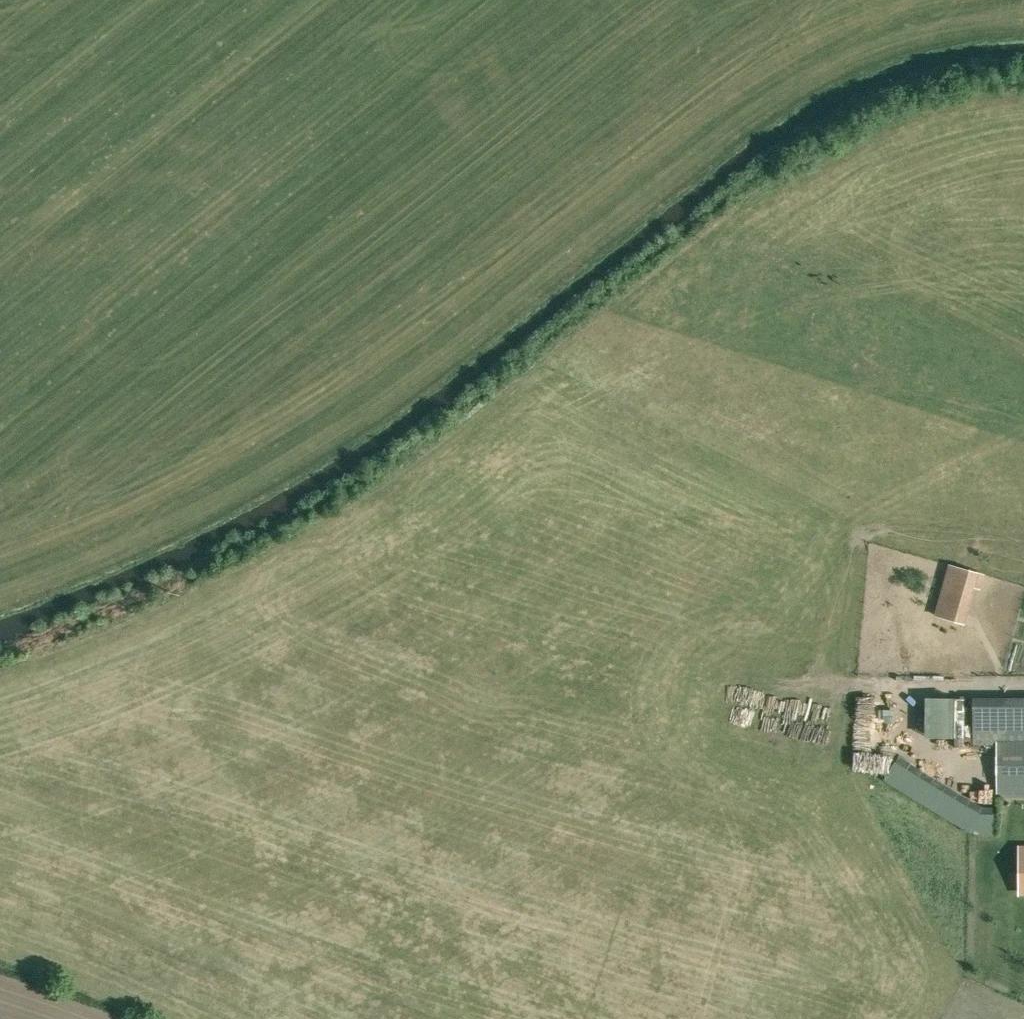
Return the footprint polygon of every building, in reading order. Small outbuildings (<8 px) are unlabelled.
[(963,629),(978,574),(951,567),(936,622),(963,629)] [(966,694),(967,743),(991,743),(992,795),(1023,795),(1023,694),(966,694)] [(860,749),(861,765),(879,764),(878,748),(860,749)] [(893,781),(918,794),(928,775),(902,762),(893,781)]
